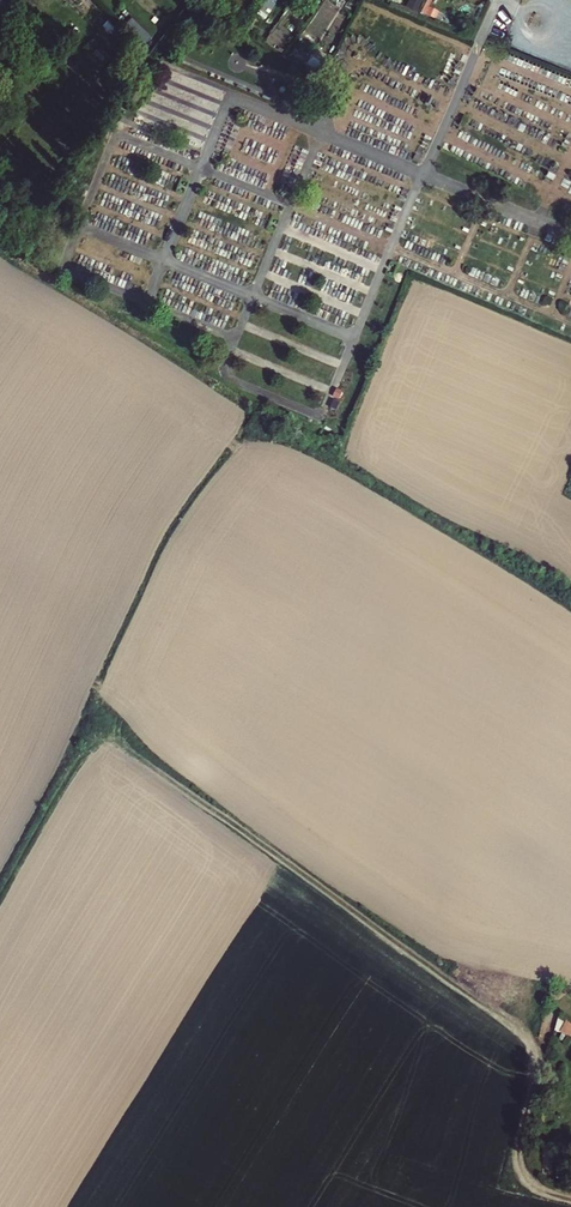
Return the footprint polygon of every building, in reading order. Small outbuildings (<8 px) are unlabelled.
[(503,43),(491,38),(488,45),(500,50),(503,43)] [(71,58),(61,50),(57,54),(68,63),(71,58)] [(478,60),(472,75),(480,79),(487,64),(478,60)] [(556,1030),(570,1035),(570,1023),(560,1019),(556,1030)]
